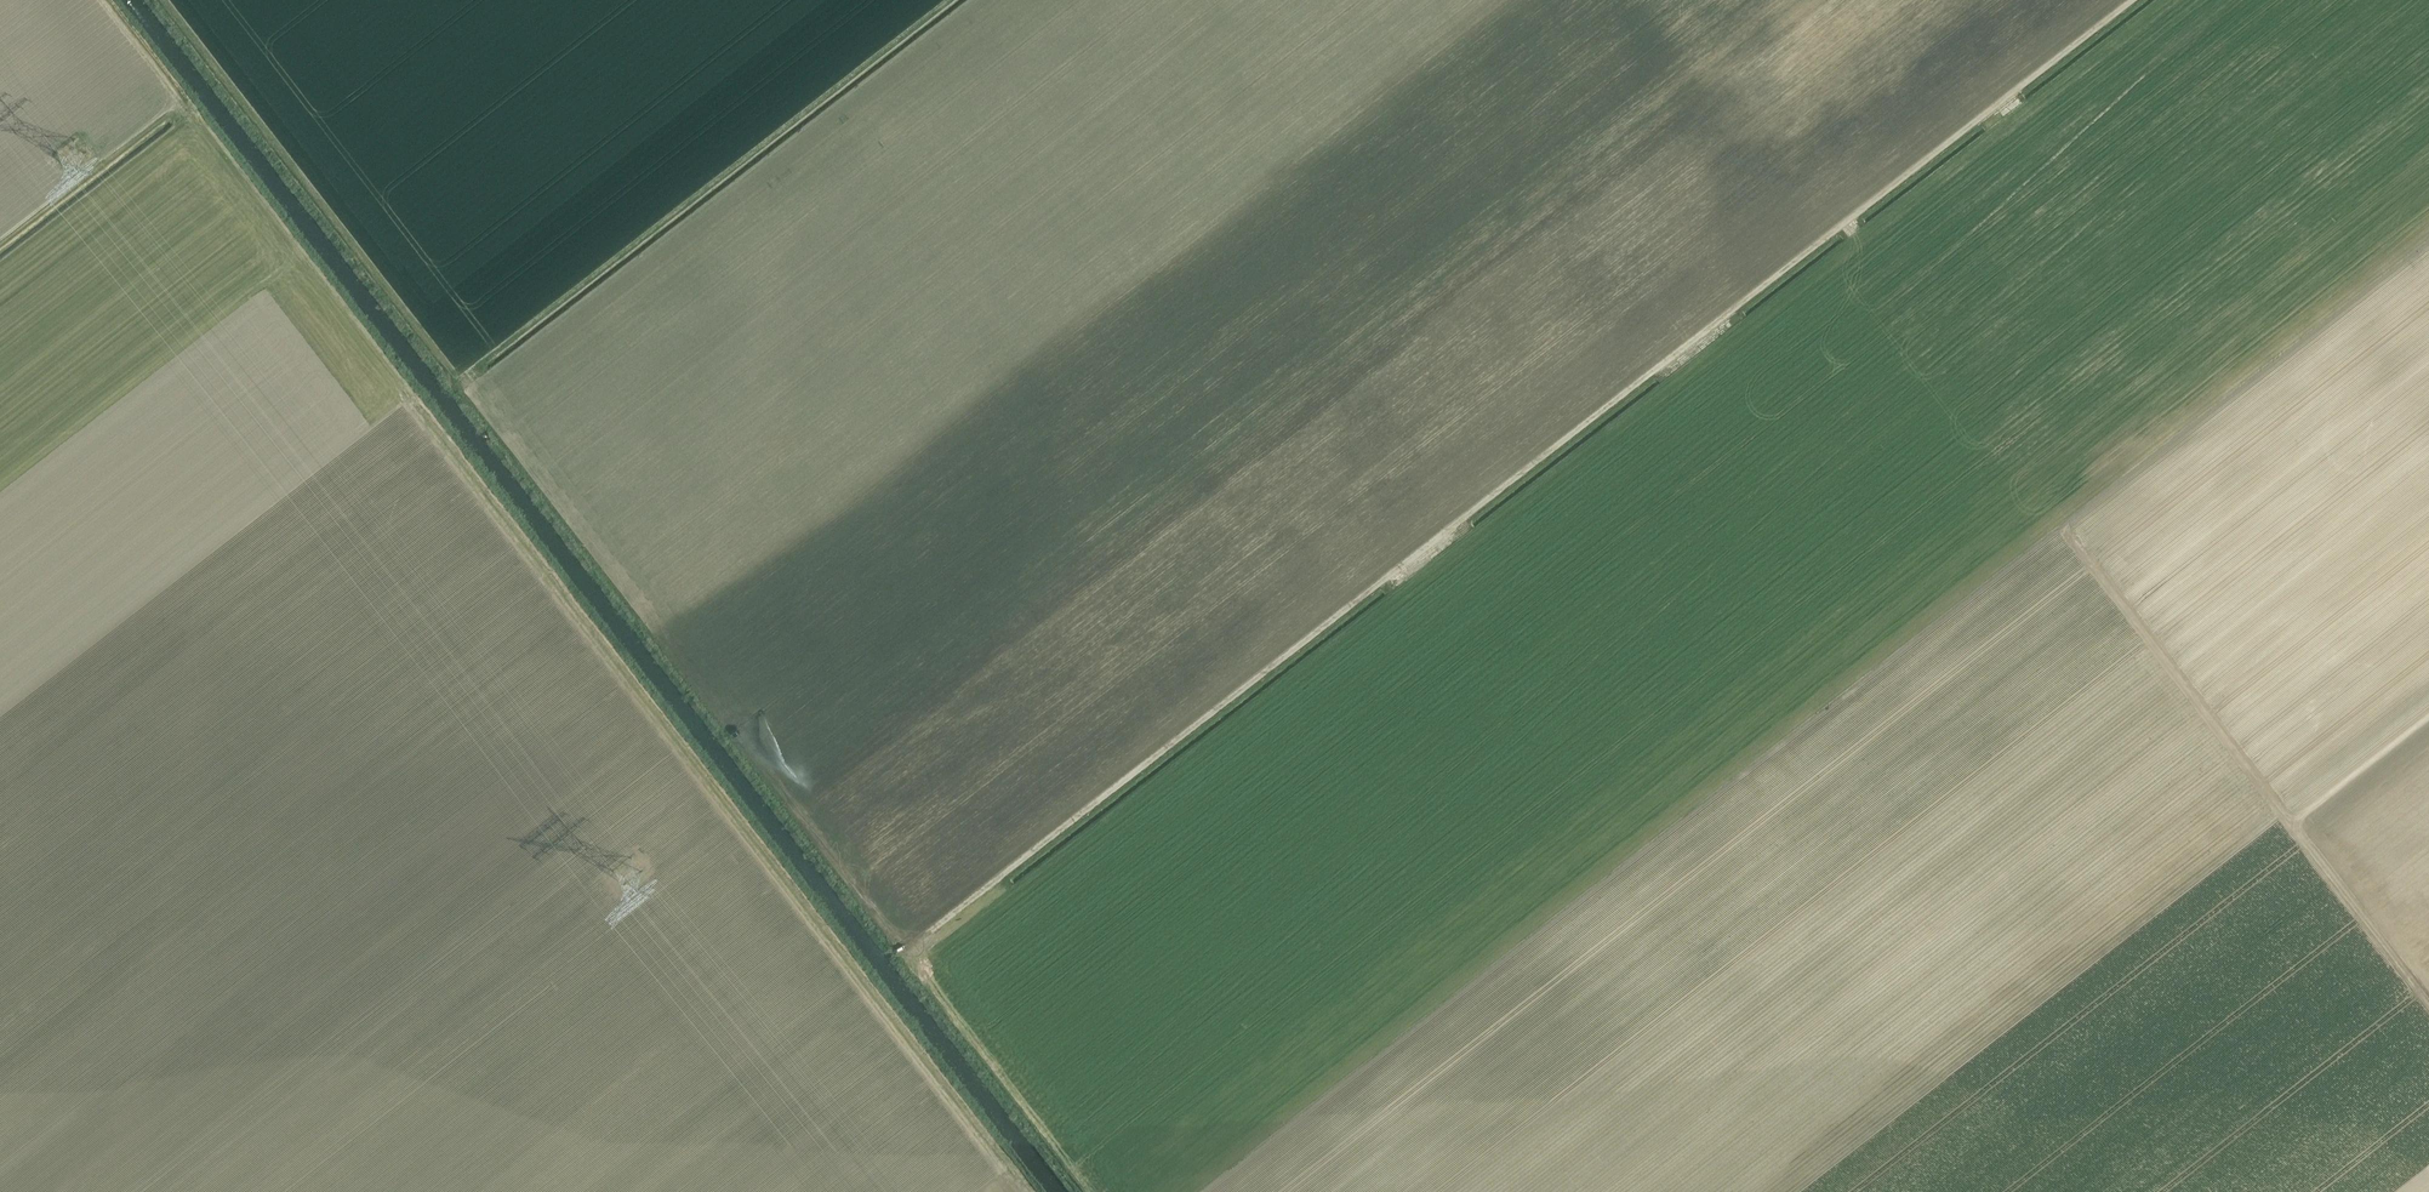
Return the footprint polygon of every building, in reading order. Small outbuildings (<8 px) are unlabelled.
[(1993,938),(1999,933),(1993,926),(1987,931),(1993,938)]
